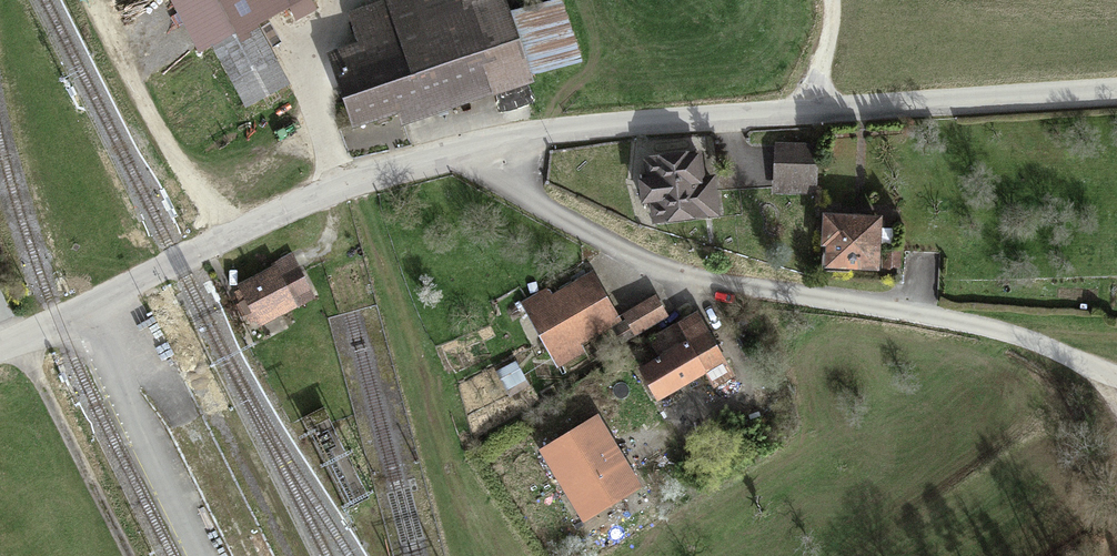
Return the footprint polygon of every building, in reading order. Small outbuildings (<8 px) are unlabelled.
[(201,49),(297,0),(175,0),(201,49)] [(326,66),(350,130),(493,78),(465,0),(403,0),(349,20),(361,53),(326,66)] [(254,25),(218,46),(252,105),(289,85),(254,25)] [(706,151),(650,158),(657,221),(713,215),(706,151)] [(811,154),(776,152),(774,192),(809,194),(811,154)] [(880,217),(825,216),(824,264),(878,266),(880,217)] [(900,252),(886,252),(886,267),(900,267),(900,252)] [(289,269),(239,296),(259,333),(309,306),(289,269)] [(547,293),(527,305),(558,359),(583,345),(578,337),(616,316),(592,274),(550,298),(547,293)] [(644,369),(661,399),(724,364),(696,316),(652,342),(662,358),(644,369)] [(637,485),(597,420),(545,451),(585,516),(637,485)]
